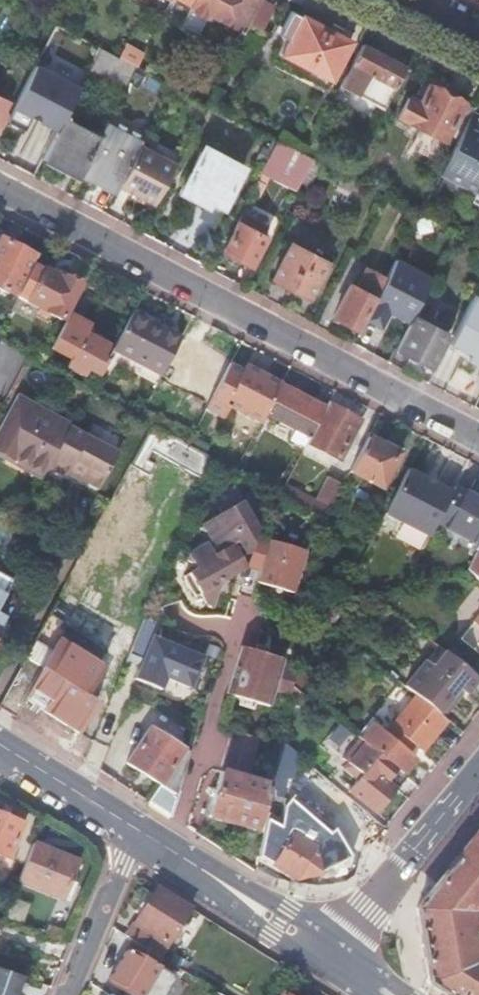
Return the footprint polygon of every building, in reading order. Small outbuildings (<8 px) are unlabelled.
[(161,4),(184,16),(193,0),(163,0),(161,4)] [(184,16),(181,23),(190,28),(200,8),(244,31),(260,0),(193,0),(184,16)] [(297,16),(285,39),(289,41),(282,54),(330,80),(350,41),(325,28),(329,22),(306,9),(301,18),(297,16)] [(278,35),(285,39),(297,16),(291,12),(278,35)] [(362,43),(344,78),(361,87),(358,94),(384,108),(405,67),(362,43)] [(117,57),(100,48),(86,74),(122,93),(135,67),(117,57)] [(330,80),(282,54),(278,62),(326,88),(330,80)] [(408,98),(398,116),(443,140),(463,102),(428,84),(418,103),(408,98)] [(0,131),(0,133),(31,149),(53,105),(22,89),(9,114),(2,129),(0,131)] [(9,114),(4,111),(9,103),(0,98),(0,128),(2,129),(9,114)] [(471,113),(439,175),(475,193),(478,195),(478,117),(471,113)] [(64,118),(42,158),(78,177),(80,172),(99,136),(64,118)] [(109,118),(99,136),(80,172),(116,190),(119,185),(139,146),(144,137),(109,118)] [(303,154),(277,141),(262,170),(297,189),(312,159),(303,154)] [(139,146),(119,185),(155,204),(174,165),(139,146)] [(204,147),(180,191),(207,205),(210,200),(223,208),(243,168),(204,147)] [(267,186),(256,180),(250,193),(260,199),(267,186)] [(475,193),(469,206),(478,211),(478,195),(475,193)] [(242,208),(235,221),(237,222),(222,251),(251,266),(266,237),(261,235),(265,227),(251,220),(247,227),(242,224),(248,211),(242,208)] [(455,233),(419,214),(411,229),(447,247),(455,233)] [(37,258),(2,240),(0,244),(0,289),(16,298),(17,297),(34,264),(37,258)] [(292,243),(273,279),(308,297),(327,262),(292,243)] [(351,277),(371,287),(379,271),(359,260),(351,277)] [(34,264),(17,297),(39,308),(37,313),(48,319),(50,314),(61,320),(79,285),(64,277),(63,279),(34,264)] [(384,281),(359,330),(388,345),(401,319),(393,314),(405,291),(384,281)] [(350,286),(334,317),(357,329),(372,298),(350,286)] [(448,342),(478,358),(478,294),(475,292),(448,342)] [(86,368),(100,375),(108,360),(103,357),(109,345),(87,333),(91,325),(70,314),(52,348),(71,358),(67,367),(82,375),(86,368)] [(180,341),(131,316),(112,351),(161,377),(180,341)] [(414,316),(397,349),(429,367),(447,333),(414,316)] [(184,378),(214,395),(228,368),(199,352),(184,378)] [(229,406),(260,423),(265,414),(280,385),(246,367),(243,373),(229,366),(228,368),(214,395),(207,409),(223,418),(229,406)] [(280,385),(265,414),(304,435),(300,444),(305,446),(307,443),(325,408),(280,385)] [(70,426),(31,405),(19,399),(14,408),(0,434),(0,451),(44,475),(48,466),(70,426)] [(327,403),(325,408),(307,443),(340,460),(360,421),(327,403)] [(131,463),(139,468),(148,472),(155,461),(147,457),(152,448),(204,475),(211,457),(189,444),(152,425),(131,463)] [(119,452),(70,426),(48,466),(67,475),(70,470),(101,485),(119,452)] [(367,438),(350,472),(380,488),(398,455),(367,438)] [(407,470),(384,514),(429,537),(435,524),(438,519),(452,493),(435,485),(434,488),(421,481),(423,478),(407,470)] [(285,484),(280,494),(326,518),(343,485),(328,477),(315,500),(285,484)] [(435,524),(478,547),(478,501),(454,488),(452,493),(438,519),(435,524)] [(240,589),(262,514),(253,503),(237,518),(203,535),(213,548),(190,565),(198,575),(189,582),(202,605),(199,613),(220,612),(224,597),(236,602),(240,589)] [(11,536),(18,523),(0,514),(0,529),(11,536)] [(0,531),(0,544),(3,546),(9,536),(0,531)] [(236,602),(230,619),(241,642),(258,642),(265,625),(253,597),(261,590),(274,608),(301,605),(313,561),(303,551),(256,535),(240,589),(236,602)] [(477,552),(468,570),(478,579),(478,554),(477,552)] [(0,702),(0,707),(16,717),(27,697),(45,709),(44,711),(78,733),(85,722),(92,711),(97,705),(83,695),(101,669),(59,641),(80,601),(88,586),(70,574),(49,612),(0,702)] [(318,601),(309,603),(308,609),(319,617),(319,611),(318,601)] [(319,611),(319,617),(328,625),(328,610),(319,611)] [(478,643),(478,615),(465,632),(478,643)] [(154,637),(160,623),(145,617),(129,654),(143,659),(141,665),(135,679),(161,689),(166,677),(190,688),(203,658),(154,637)] [(465,632),(460,639),(478,654),(478,643),(465,632)] [(256,652),(269,656),(270,651),(257,647),(256,652)] [(293,685),(296,668),(282,664),(284,660),(269,656),(256,652),(250,650),(248,656),(240,653),(228,695),(242,699),(255,703),(270,707),(274,694),(290,699),(293,685)] [(405,687),(416,696),(439,714),(450,701),(459,689),(464,693),(467,695),(478,681),(478,679),(444,652),(433,667),(425,661),(405,687)] [(143,659),(129,654),(127,659),(141,665),(143,659)] [(308,661),(298,659),(296,668),(293,685),(302,693),(308,661)] [(299,705),(302,693),(293,685),(290,699),(289,703),(299,705)] [(374,725),(361,740),(379,755),(402,774),(415,758),(407,752),(413,744),(421,751),(446,720),(443,718),(439,714),(416,696),(385,734),(374,725)] [(254,709),(255,703),(242,699),(240,705),(254,709)] [(159,784),(148,802),(171,817),(190,753),(149,727),(127,763),(159,784)] [(232,730),(208,817),(254,831),(268,786),(242,778),(254,736),(232,730)] [(265,829),(259,856),(262,858),(261,861),(298,882),(320,876),(319,872),(321,872),(318,856),(322,856),(320,844),(334,829),(288,792),(295,752),(282,741),(267,815),(282,822),(280,827),(292,835),(287,842),(268,829),(265,829)] [(6,859),(21,823),(0,814),(0,856),(6,859)] [(448,994),(478,994),(478,940),(478,939),(478,933),(476,921),(478,921),(478,830),(417,907),(429,983),(448,994)] [(46,849),(32,843),(16,880),(37,888),(63,899),(70,880),(78,862),(46,849)] [(76,882),(70,880),(63,899),(68,901),(76,882)] [(132,940),(158,956),(189,907),(156,886),(125,935),(132,940)] [(163,959),(158,956),(132,940),(107,980),(131,994),(140,994),(149,980),(155,984),(158,980),(152,976),(163,959)] [(25,979),(0,970),(0,994),(19,994),(25,979)]
